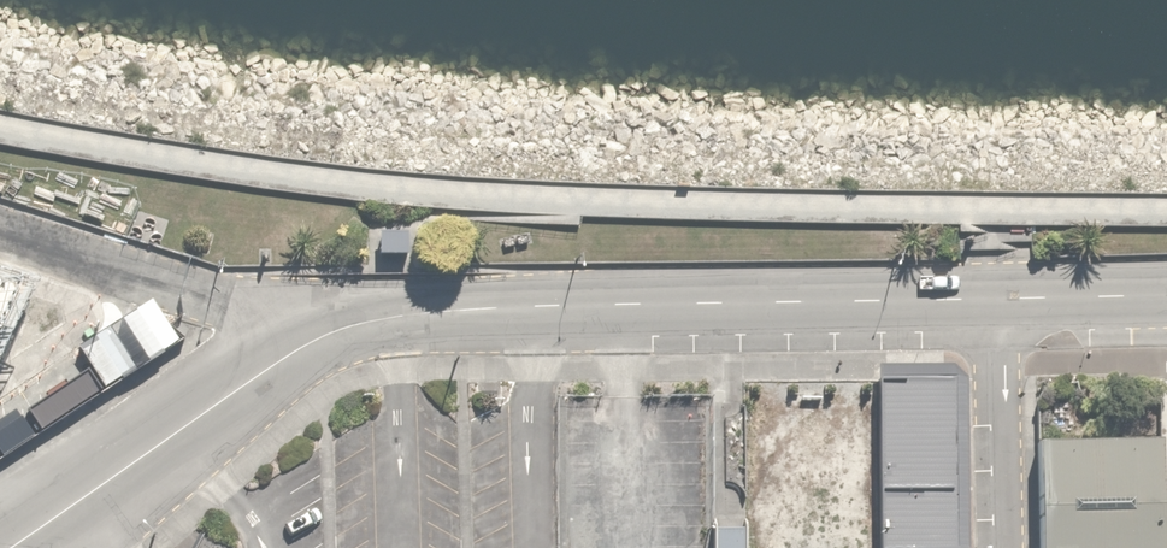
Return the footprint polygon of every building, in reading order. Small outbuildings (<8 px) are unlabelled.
[(871,547),(910,547),(959,547),(957,376),(868,377),(871,547)] [(1158,436),(1033,439),(1035,547),(1161,547),(1158,436)]
